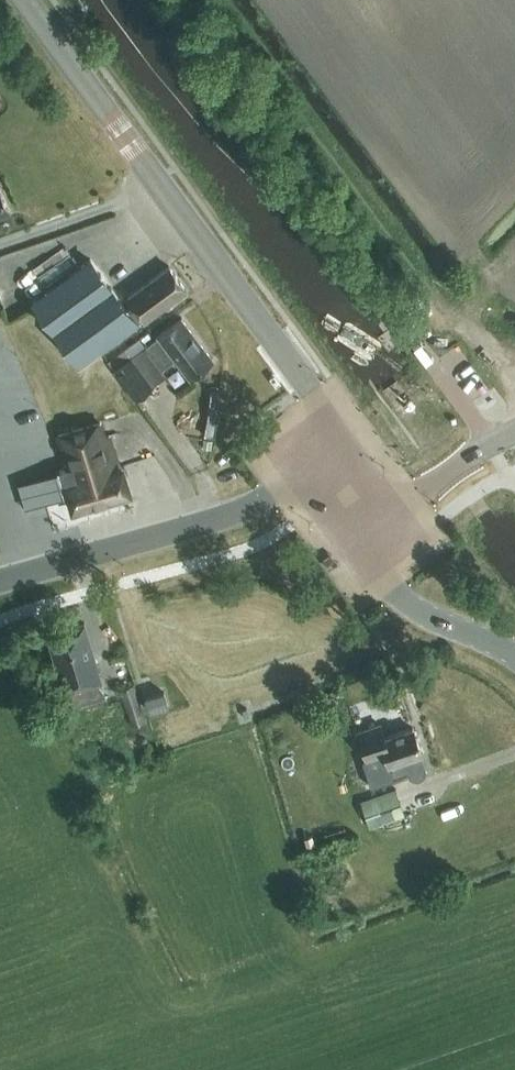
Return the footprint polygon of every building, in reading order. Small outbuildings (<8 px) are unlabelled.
[(8,209),(0,191),(0,213),(8,209)] [(36,275),(54,265),(50,257),(31,267),(36,275)] [(126,308),(125,307),(89,257),(32,299),(78,363),(143,316),(144,318),(186,288),(168,264),(127,294),(133,303),(126,308)] [(214,357),(183,314),(159,331),(160,332),(146,342),(163,366),(176,355),(190,374),(214,357)] [(153,385),(131,354),(112,368),(135,399),(153,385)] [(60,469),(18,481),(25,507),(67,494),(71,508),(125,492),(129,490),(125,478),(121,465),(119,466),(110,435),(106,436),(101,422),(59,434),(69,466),(60,469)] [(105,695),(100,680),(101,679),(84,621),(47,632),(64,690),(69,706),(105,695)] [(131,725),(146,720),(134,683),(119,689),(131,725)] [(149,709),(168,702),(164,688),(145,694),(149,709)] [(386,734),(382,720),(358,728),(367,757),(385,751),(393,775),(408,770),(411,774),(416,775),(420,773),(423,769),(423,764),(419,751),(421,751),(412,725),(386,734)] [(371,825),(405,813),(396,787),(362,799),(371,825)]
